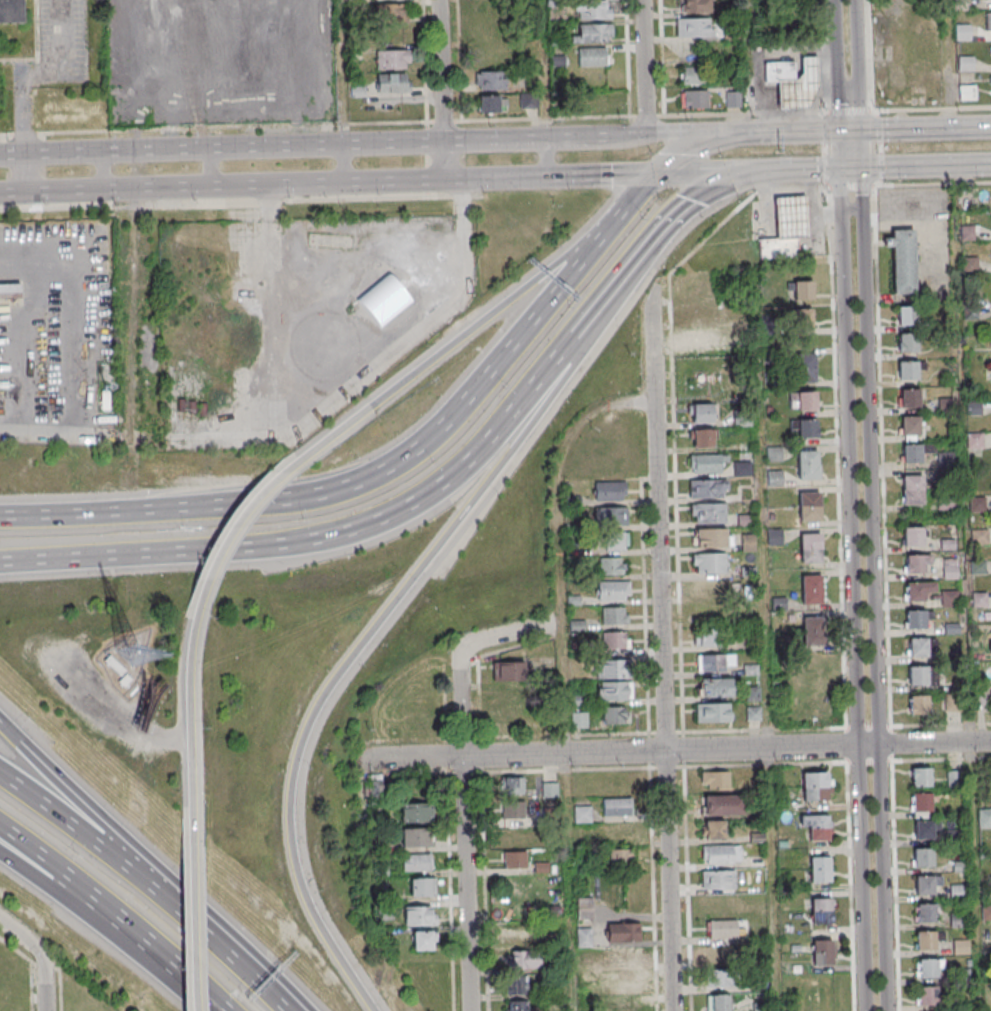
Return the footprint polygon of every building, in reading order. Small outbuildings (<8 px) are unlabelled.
[(25,24),(0,25),(0,0),(24,0),(25,24)] [(711,13),(711,0),(679,0),(679,13),(711,13)] [(955,12),(955,0),(971,0),(971,12),(955,12)] [(610,1),(574,1),(574,19),(610,19),(610,1)] [(908,5),(895,2),(892,15),(905,18),(908,5)] [(375,6),(375,24),(407,24),(407,6),(375,6)] [(676,37),(712,37),(712,18),(676,18),(676,37)] [(612,42),(612,24),(577,24),(577,42),(612,42)] [(955,26),(971,25),(972,41),(956,42),(955,26)] [(577,48),(577,66),(607,66),(607,48),(577,48)] [(410,50),(376,50),(376,69),(410,69),(410,50)] [(778,80),(779,109),(810,108),(820,84),(819,56),(802,57),(803,73),(797,80),(778,80)] [(959,57),(974,57),(974,71),(959,72),(959,57)] [(766,82),(796,81),(795,62),(766,63),(766,82)] [(681,84),(704,84),(704,67),(681,67),(681,84)] [(475,71),(475,90),(505,90),(505,71),(475,71)] [(409,93),(409,74),(377,74),(377,93),(409,93)] [(959,86),(976,85),(976,101),(959,102),(959,86)] [(681,108),(708,108),(708,90),(681,90),(681,108)] [(741,108),(741,91),(725,91),(725,108),(741,108)] [(520,94),(520,108),(537,108),(537,94),(520,94)] [(478,112),(500,112),(500,96),(478,96),(478,112)] [(778,240),(810,238),(807,196),(775,198),(778,240)] [(892,230),(914,230),(915,294),(894,294),(893,247),(885,247),(884,239),(892,238),(892,230)] [(799,257),(798,238),(760,240),(761,259),(799,257)] [(357,328),(419,326),(416,263),(355,265),(357,328)] [(795,282),(813,281),(813,300),(795,300),(795,282)] [(22,299),(22,284),(0,285),(0,300),(22,299)] [(684,305),(684,323),(702,323),(702,305),(684,305)] [(899,307),(917,307),(917,325),(899,326),(899,307)] [(795,310),(814,309),(814,328),(796,328),(795,310)] [(899,335),(918,334),(918,353),(900,353),(899,335)] [(796,355),(816,354),(817,382),(797,383),(796,355)] [(900,363),(918,362),(918,381),(900,381),(900,363)] [(901,390),(920,389),(920,408),(902,409),(901,390)] [(799,392),(817,392),(817,411),(799,411),(799,392)] [(939,399),(953,399),(954,414),(940,414),(939,399)] [(712,422),(712,403),(687,404),(687,422),(712,422)] [(968,403),(982,403),(983,416),(968,417),(968,403)] [(902,418),(920,417),(920,436),(902,436),(902,418)] [(799,420),(817,420),(817,439),(799,439),(799,420)] [(714,428),(689,428),(689,447),(714,447),(714,428)] [(967,434),(983,434),(984,450),(968,451),(967,434)] [(904,445),(922,445),(922,464),(904,464),(904,445)] [(799,453),(819,452),(819,480),(800,481),(799,453)] [(938,454),(955,453),(955,470),(939,470),(938,454)] [(690,456),(722,455),(722,474),(695,475),(695,470),(690,470),(690,456)] [(733,475),(752,475),(752,461),(733,461),(733,475)] [(767,485),(783,485),(783,471),(767,471),(767,485)] [(903,477),(922,476),(922,495),(904,496),(903,477)] [(689,481),(723,480),(724,499),(690,500),(689,481)] [(626,483),(592,484),(593,503),(622,502),(622,494),(626,494),(626,483)] [(800,494),(820,493),(821,521),(801,522),(800,494)] [(939,494),(955,493),(955,510),(939,511),(939,494)] [(971,499),(986,499),(986,512),(972,513),(971,499)] [(691,506),(725,505),(726,523),(696,524),(696,516),(692,517),(691,506)] [(628,508),(595,509),(595,527),(629,526),(628,508)] [(905,529),(923,528),(923,547),(905,548),(905,529)] [(696,531),(727,529),(728,548),(697,549),(696,531)] [(767,529),(767,545),(781,545),(781,529),(767,529)] [(973,531),(989,530),(989,547),(973,547),(973,531)] [(623,533),(605,533),(605,552),(624,552),(623,533)] [(801,535),(821,535),(822,563),(802,563),(801,535)] [(942,541),(956,540),(956,551),(942,551),(942,541)] [(693,555),(726,554),(727,573),(698,574),(697,566),(693,566),(693,555)] [(907,557),(925,556),(925,575),(907,575),(907,557)] [(622,558),(600,559),(601,576),(623,575),(622,558)] [(944,560),(958,559),(959,580),(945,581),(944,560)] [(972,562),(986,562),(987,575),(972,576),(972,562)] [(803,577),(822,577),(823,605),(804,605),(803,577)] [(694,581),(725,580),(726,599),(699,600),(698,592),(694,592),(694,581)] [(631,582),(597,583),(597,602),(631,601),(631,582)] [(907,584),(925,584),(925,602),(907,603),(907,584)] [(942,592),(958,592),(959,608),(943,609),(942,592)] [(974,594),(988,594),(988,608),(974,608),(974,594)] [(625,608),(603,609),(603,627),(629,626),(629,616),(625,616),(625,608)] [(908,612),(926,611),(927,630),(909,630),(908,612)] [(804,619),(824,618),(825,646),(805,647),(804,619)] [(946,625),(960,625),(961,635),(947,635),(946,625)] [(694,646),(716,646),(716,629),(694,629),(694,646)] [(626,633),(604,634),(605,651),(630,651),(630,640),(626,640),(626,633)] [(910,639),(928,639),(928,658),(910,658),(910,639)] [(736,656),(701,657),(702,673),(726,673),(726,668),(736,668),(736,656)] [(601,662),(632,661),(632,679),(601,680),(601,662)] [(492,662),(492,680),(525,680),(525,662),(492,662)] [(910,668),(928,667),(928,686),(910,687),(910,668)] [(732,680),(701,681),(702,699),(733,698),(732,680)] [(601,683),(632,682),(633,701),(602,702),(601,683)] [(980,713),(990,713),(990,690),(980,690),(980,713)] [(946,697),(962,696),(963,713),(947,713),(946,697)] [(911,697),(929,697),(929,716),(911,716),(911,697)] [(730,704),(696,706),(697,724),(731,723),(730,704)] [(603,709),(625,708),(625,715),(632,714),(632,726),(604,727),(603,709)] [(588,727),(588,712),(570,712),(570,727),(588,727)] [(913,770),(931,769),(931,788),(913,789),(913,770)] [(726,787),(726,772),(701,772),(701,787),(726,787)] [(948,773),(964,772),(965,789),(949,789),(948,773)] [(804,775),(828,774),(829,802),(805,803),(804,775)] [(524,794),(524,775),(503,775),(503,794),(524,794)] [(557,796),(557,784),(544,784),(544,796),(557,796)] [(704,795),(704,815),(741,815),(741,795),(704,795)] [(914,795),(932,795),(932,814),(914,814),(914,795)] [(602,798),(602,816),(632,816),(632,798),(602,798)] [(525,818),(525,802),(505,802),(505,818),(525,818)] [(435,804),(401,806),(402,824),(436,823),(435,804)] [(574,806),(574,821),(590,821),(590,806),(574,806)] [(979,811),(990,811),(990,829),(980,830),(979,811)] [(810,818),(829,817),(830,842),(810,842),(810,818)] [(702,819),(702,839),(725,839),(725,819),(702,819)] [(916,823),(934,822),(934,841),(916,841),(916,823)] [(434,830),(402,831),(403,850),(434,848),(434,830)] [(948,831),(965,831),(965,845),(948,846),(948,831)] [(702,848),(733,846),(734,865),(708,866),(708,861),(703,861),(702,848)] [(610,866),(632,866),(632,849),(610,849),(610,866)] [(527,850),(503,850),(503,868),(527,868),(527,850)] [(915,850),(933,850),(934,869),(916,869),(915,850)] [(434,855),(403,856),(404,874),(435,873),(434,855)] [(812,860),(831,859),(831,884),(812,884),(812,860)] [(701,870),(701,889),(736,889),(736,870),(701,870)] [(916,878),(934,878),(935,897),(917,897),(916,878)] [(436,880),(410,881),(411,899),(436,898),(436,880)] [(951,887),(968,886),(968,901),(951,901),(951,887)] [(813,901),(832,901),(833,925),(813,926),(813,901)] [(918,906),(936,906),(936,924),(918,925),(918,906)] [(982,907),(990,907),(990,922),(983,922),(982,907)] [(436,908),(405,909),(405,928),(437,926),(436,908)] [(951,915),(968,914),(969,929),(952,930),(951,915)] [(710,922),(738,921),(739,939),(711,941),(710,922)] [(639,942),(639,923),(607,923),(607,942),(639,942)] [(432,933),(413,934),(414,953),(433,953),(432,933)] [(918,934),(936,933),(936,952),(918,952),(918,934)] [(983,939),(990,939),(990,953),(984,953),(983,939)] [(954,942),(970,941),(971,956),(954,957),(954,942)] [(814,943),(834,942),(834,967),(815,967),(814,943)] [(731,945),(709,945),(709,964),(731,964),(731,945)] [(635,948),(609,948),(609,965),(635,965),(635,948)] [(541,969),(541,955),(512,955),(512,969),(541,969)] [(920,961),(938,961),(938,980),(920,980),(920,961)] [(708,972),(708,986),(734,986),(734,972),(708,972)] [(505,995),(528,995),(528,976),(505,976),(505,995)] [(611,978),(637,977),(637,981),(641,981),(642,996),(611,996),(611,978)] [(920,989),(938,989),(938,1008),(920,1008),(920,989)] [(707,995),(707,1010),(730,1010),(730,995),(707,995)] [(505,1001),(505,1010),(527,1010),(527,1001),(505,1001)]
